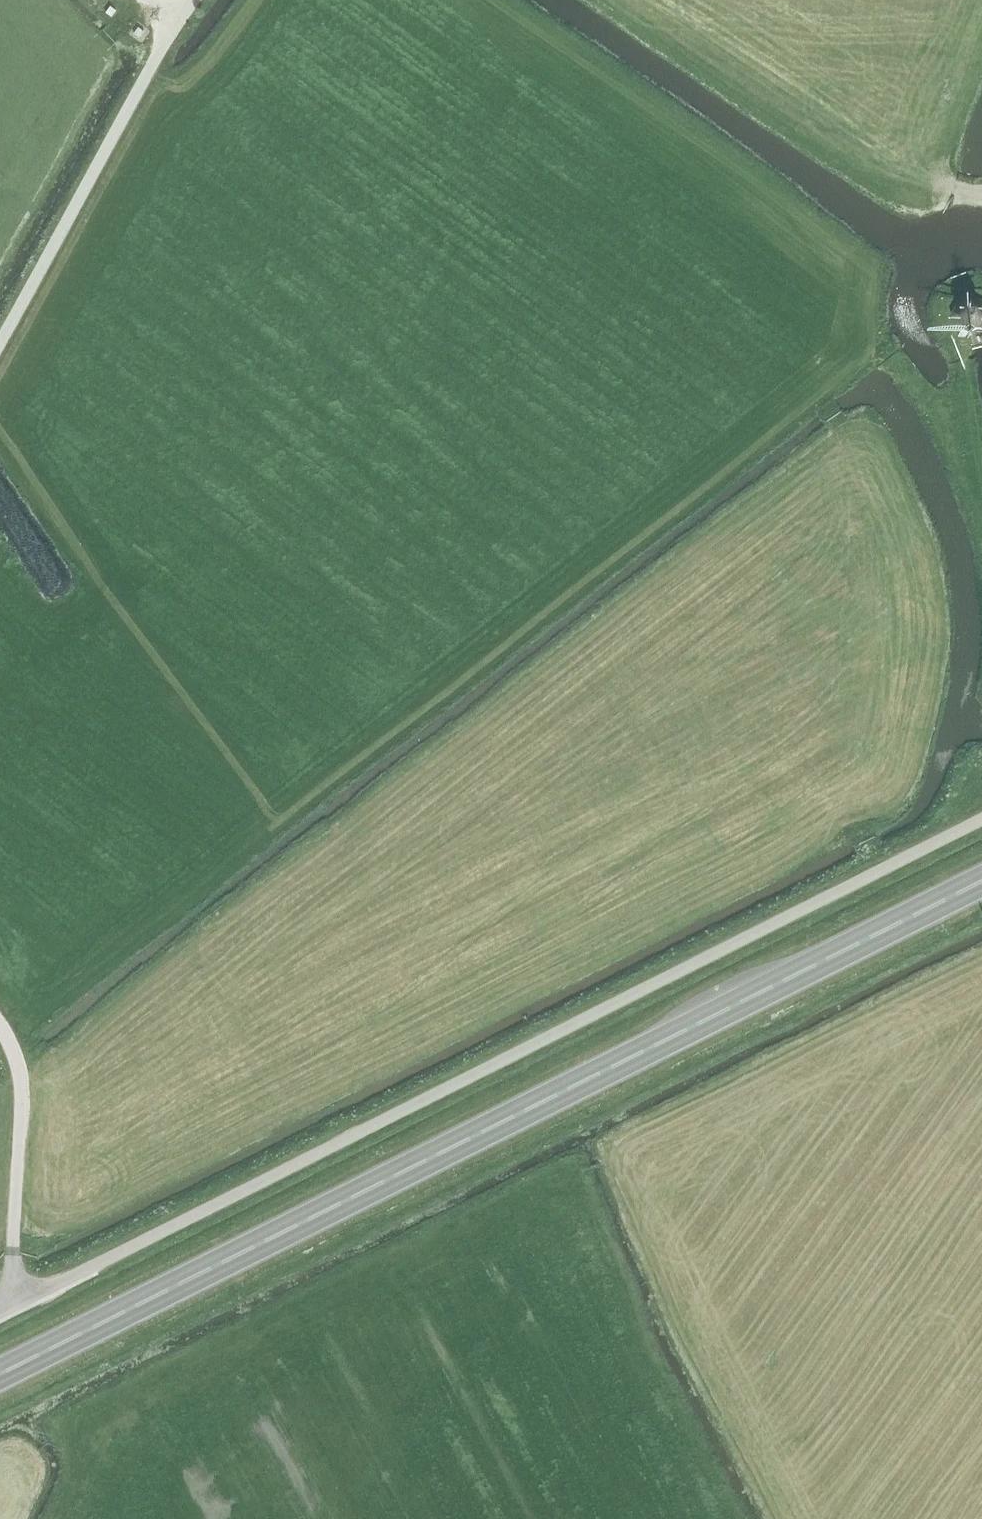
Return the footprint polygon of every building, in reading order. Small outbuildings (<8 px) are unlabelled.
[(981,302),(973,297),(970,297),(960,300),(958,301),(959,301),(954,311),(953,311),(953,313),(956,323),(958,325),(967,330),(969,330),(979,327),(981,326),(981,324),(981,302)]
